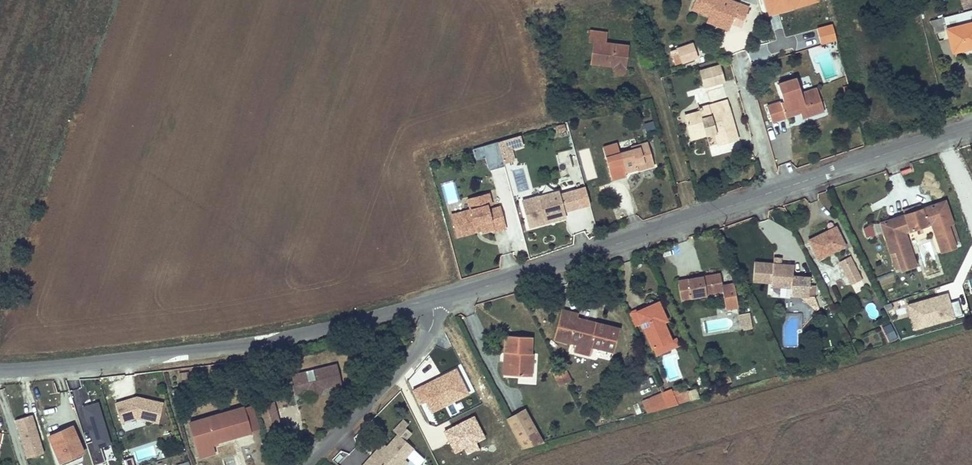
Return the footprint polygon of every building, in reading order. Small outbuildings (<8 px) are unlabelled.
[(747,4),(736,0),(695,0),(692,9),(709,16),(731,23),(734,15),(742,18),(747,4)] [(769,15),(795,8),(794,5),(811,0),(765,0),(769,15)] [(728,32),(731,23),(709,16),(706,24),(728,32)] [(937,31),(941,37),(951,34),(959,59),(971,56),(971,22),(937,31)] [(832,24),(818,28),(822,43),(836,39),(832,24)] [(629,79),(632,52),(611,49),(611,41),(595,38),(593,49),(598,50),(595,72),(618,75),(618,76),(619,79),(621,81),(624,82),(627,81),(629,79)] [(693,42),(678,47),(683,62),(698,57),(693,42)] [(706,85),(726,80),(721,64),(701,70),(706,85)] [(802,90),(797,75),(778,81),(784,99),(768,104),(773,120),(785,116),(784,110),(800,105),(802,111),(802,114),(821,108),(818,99),(822,98),(818,84),(802,90)] [(731,107),(728,98),(702,106),(703,109),(705,114),(731,107)] [(784,110),(785,116),(802,111),(800,105),(784,110)] [(739,137),(731,107),(705,114),(703,109),(688,113),(693,133),(715,127),(719,142),(739,137)] [(639,114),(620,117),(623,137),(655,132),(653,120),(640,122),(639,114)] [(521,135),(472,147),(475,159),(485,157),(488,168),(516,161),(513,148),(524,145),(521,135)] [(657,174),(650,149),(633,154),(633,157),(621,161),(607,165),(612,187),(627,183),(626,179),(642,174),(640,169),(646,168),(649,176),(657,174)] [(604,154),(607,165),(621,161),(618,150),(604,154)] [(646,168),(640,169),(642,174),(643,177),(649,176),(646,168)] [(493,173),(496,185),(506,183),(502,170),(493,173)] [(454,181),(442,183),(446,204),(458,201),(454,181)] [(563,196),(542,201),(543,208),(528,212),(533,232),(549,227),(548,224),(569,218),(568,216),(584,211),(580,195),(564,199),(563,196)] [(493,198),(471,204),(474,215),(455,220),(459,235),(484,228),(485,235),(486,237),(497,234),(498,237),(510,234),(505,216),(494,219),(492,215),(491,210),(496,209),(493,198)] [(526,206),(528,212),(543,208),(542,201),(526,206)] [(950,241),(957,239),(945,201),(880,220),(889,252),(895,251),(901,271),(915,267),(904,231),(932,223),(939,250),(952,247),(950,241)] [(570,222),(569,218),(548,224),(549,227),(570,222)] [(872,222),(862,226),(866,237),(876,233),(872,222)] [(811,238),(820,257),(846,244),(837,226),(811,238)] [(484,228),(459,235),(461,241),(485,235),(484,228)] [(795,263),(756,260),(754,281),(773,282),(773,286),(792,288),(803,288),(802,296),(811,311),(819,308),(815,296),(810,295),(810,286),(811,276),(794,274),(795,263)] [(851,282),(862,277),(854,260),(843,265),(851,282)] [(707,292),(724,290),(723,284),(722,273),(678,278),(681,299),(707,296),(707,292)] [(738,307),(734,282),(723,284),(724,290),(727,308),(738,307)] [(956,317),(948,292),(909,303),(916,328),(956,317)] [(956,316),(963,314),(959,299),(953,301),(956,316)] [(664,319),(667,317),(660,300),(639,308),(644,320),(658,351),(667,346),(665,340),(672,337),(664,319)] [(644,320),(639,308),(632,311),(637,323),(644,320)] [(750,312),(740,314),(742,329),(752,328),(750,312)] [(557,342),(575,347),(581,321),(582,318),(565,314),(557,342)] [(587,328),(599,331),(601,326),(581,321),(575,347),(580,348),(583,342),(587,328)] [(891,323),(884,327),(890,340),(898,336),(891,323)] [(623,332),(601,326),(599,331),(587,328),(583,342),(599,346),(598,351),(618,356),(623,332)] [(672,337),(665,340),(667,346),(679,341),(676,335),(672,337)] [(535,340),(509,339),(507,356),(517,357),(515,379),(536,380),(539,357),(534,357),(535,340)] [(579,356),(596,360),(598,351),(599,346),(583,342),(580,348),(579,356)] [(505,378),(515,379),(517,357),(507,356),(505,378)] [(310,381),(308,371),(307,371),(293,375),(297,394),(307,392),(314,396),(323,394),(326,388),(343,384),(339,364),(316,370),(318,379),(310,381)] [(469,393),(456,368),(413,390),(420,404),(427,400),(433,412),(469,393)] [(576,385),(569,370),(563,372),(571,388),(576,385)] [(647,413),(686,401),(681,386),(642,398),(647,413)] [(137,395),(116,401),(122,422),(140,416),(158,421),(163,402),(137,395)] [(282,427),(274,400),(259,405),(267,432),(282,427)] [(110,443),(99,401),(83,406),(95,447),(110,443)] [(244,407),(244,405),(190,421),(200,457),(216,452),(213,442),(252,431),(252,430),(260,427),(253,404),(244,407)] [(523,447),(542,440),(525,408),(508,418),(523,447)] [(17,419),(27,457),(44,452),(33,414),(17,419)] [(485,438),(474,416),(443,431),(454,454),(464,449),(467,455),(479,449),(475,443),(485,438)] [(403,418),(393,430),(397,433),(387,444),(383,441),(362,464),(406,464),(409,462),(405,459),(415,448),(406,439),(412,433),(405,427),(409,423),(403,418)] [(86,451),(75,424),(48,435),(60,462),(86,451)] [(134,457),(124,458),(125,464),(134,464),(134,457)]
